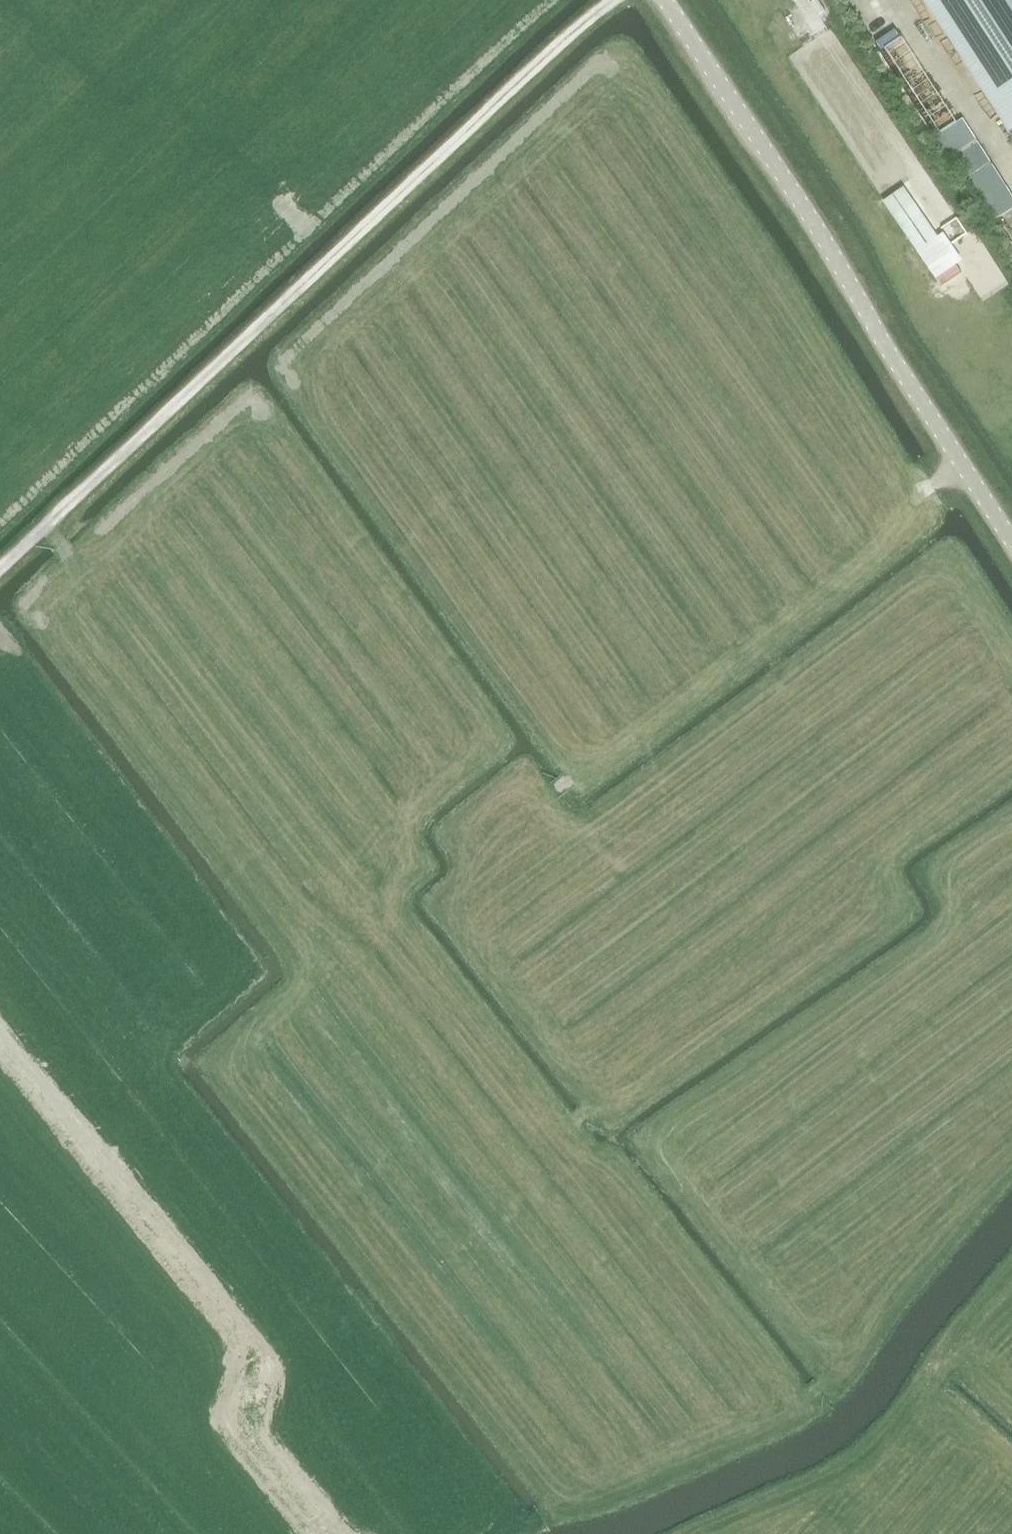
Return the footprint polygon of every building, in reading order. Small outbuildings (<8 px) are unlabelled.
[(1011,134),(1011,0),(924,0),(1011,134)] [(954,154),(995,220),(1011,210),(1011,196),(977,140),(954,154)]
